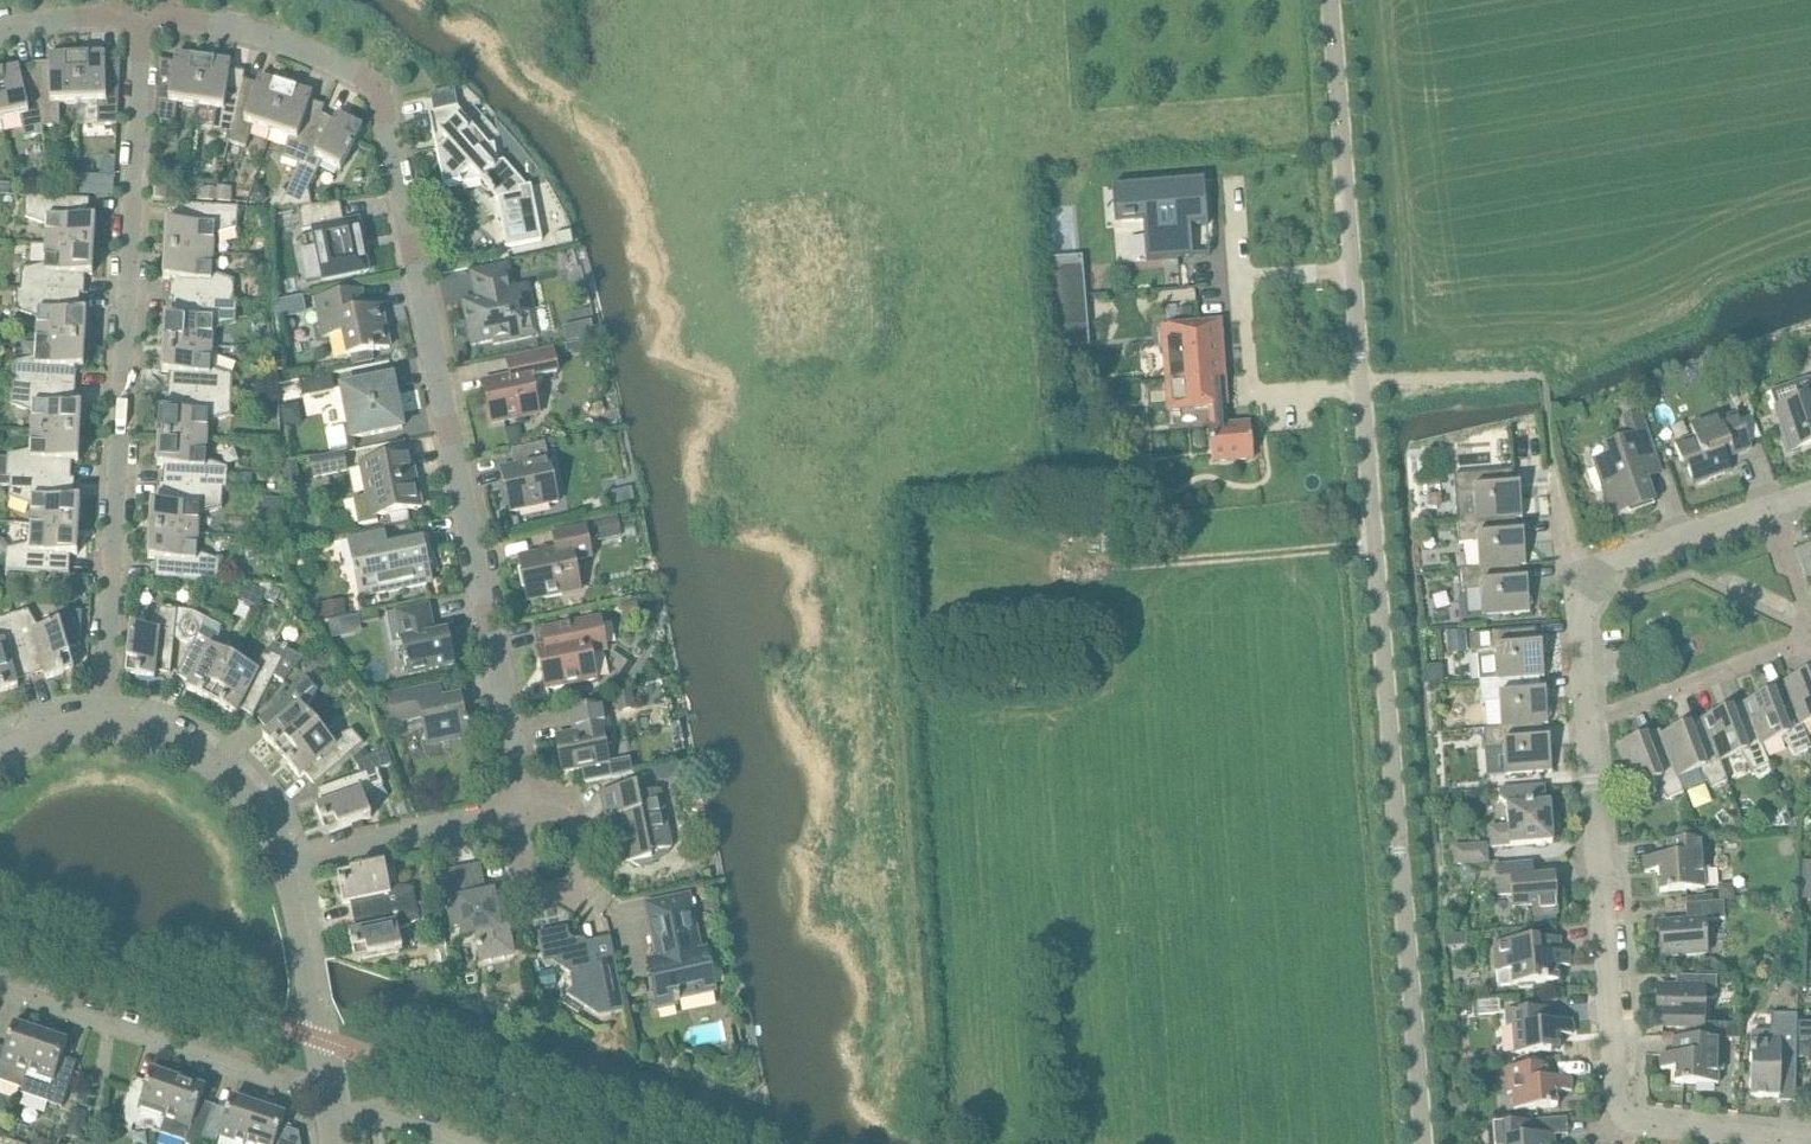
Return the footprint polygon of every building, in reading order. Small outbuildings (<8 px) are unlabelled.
[(77,55),(78,103),(97,103),(98,125),(117,125),(121,61),(105,61),(105,54),(77,55)] [(49,63),(34,63),(42,135),(44,135),(43,127),(60,127),(59,104),(78,103),(77,55),(49,56),(49,63)] [(174,62),(159,60),(156,124),(175,126),(178,104),(197,107),(203,59),(175,55),(174,62)] [(231,63),(203,59),(197,107),(215,109),(212,132),(229,134),(228,142),(229,142),(244,72),(230,70),(231,63)] [(42,135),(34,63),(33,63),(35,72),(21,75),(20,67),(0,71),(0,113),(1,120),(20,116),(25,139),(42,135)] [(245,72),(244,72),(229,142),(246,148),(253,126),(271,132),(286,86),(259,77),(257,84),(244,80),(245,72)] [(282,159),(299,165),(300,165),(323,108),(310,102),(312,94),(286,86),(271,132),(289,138),(282,159)] [(454,89),(431,94),(433,106),(457,101),(454,89)] [(429,113),(435,142),(444,188),(481,180),(497,198),(496,198),(506,248),(542,240),(531,186),(526,186),(504,160),(503,161),(498,162),(494,144),(489,145),(459,110),(458,107),(429,113)] [(363,128),(336,116),(333,122),(321,117),(325,108),(323,108),(300,165),(299,165),(287,192),(280,210),(298,207),(310,206),(308,191),(323,162),(341,171),(363,128)] [(89,195),(113,196),(114,196),(115,178),(114,178),(99,177),(90,177),(89,195)] [(47,179),(36,180),(38,192),(38,193),(51,193),(49,178),(47,179)] [(1145,233),(1144,233),(1146,260),(1193,257),(1191,227),(1208,225),(1204,180),(1129,185),(1130,186),(1124,187),(1127,218),(1123,218),(1123,221),(1135,220),(1135,219),(1144,218),(1145,233)] [(166,186),(152,186),(152,198),(165,199),(166,186)] [(201,188),(200,201),(214,201),(214,189),(201,188)] [(219,188),(218,202),(227,202),(228,189),(219,188)] [(282,189),(268,209),(280,210),(287,192),(282,189)] [(26,196),(24,218),(47,225),(46,245),(90,247),(94,247),(95,238),(96,219),(89,219),(90,199),(26,196)] [(340,202),(310,206),(298,207),(303,231),(312,229),(323,281),(369,271),(359,219),(344,222),(340,202)] [(166,241),(165,251),(169,251),(213,254),(214,234),(238,229),(239,207),(214,206),(175,204),(174,223),(167,223),(166,241)] [(22,269),(21,289),(85,293),(86,275),(93,275),(94,257),(94,247),(90,247),(46,245),(45,264),(22,269)] [(165,260),(164,279),(171,279),(170,298),(237,301),(234,301),(235,280),(212,273),(213,254),(169,251),(165,251),(165,260)] [(509,264),(470,272),(476,300),(463,302),(471,346),(493,341),(494,345),(539,335),(534,311),(528,285),(513,288),(509,264)] [(1050,268),(1053,299),(1086,296),(1084,272),(1077,272),(1077,266),(1050,268)] [(17,289),(16,311),(38,318),(37,337),(82,340),(85,340),(86,331),(87,313),(80,312),(81,294),(85,294),(85,293),(21,289),(17,289)] [(362,290),(315,300),(323,338),(343,333),(348,356),(390,348),(381,307),(366,310),(362,290)] [(307,314),(304,296),(288,300),(291,317),(307,314)] [(1088,320),(1086,296),(1053,299),(1055,329),(1082,327),(1081,321),(1088,320)] [(164,335),(164,344),(168,345),(212,347),(213,328),(236,323),(237,301),(170,298),(170,299),(173,299),(173,317),(165,316),(164,335)] [(1221,322),(1161,326),(1168,412),(1209,408),(1211,427),(1210,427),(1213,462),(1253,459),(1251,424),(1228,426),(1226,407),(1227,406),(1221,322)] [(587,328),(567,332),(569,343),(589,339),(587,328)] [(13,362),(12,383),(76,387),(77,368),(84,368),(85,350),(85,340),(82,340),(37,337),(36,357),(13,362)] [(163,354),(162,372),(169,373),(168,391),(232,395),(234,374),(211,366),(212,347),(168,345),(164,344),(163,354)] [(511,376),(484,382),(492,423),(539,414),(534,390),(539,388),(544,381),(544,377),(558,374),(556,367),(553,351),(507,360),(511,376)] [(372,352),(351,356),(353,366),(374,361),(372,352)] [(331,373),(299,380),(302,398),(335,391),(331,373)] [(392,378),(342,388),(345,404),(342,405),(346,423),(349,423),(352,439),(403,428),(400,412),(403,412),(399,393),(396,394),(392,378)] [(12,383),(10,404),(33,412),(32,431),(77,434),(80,434),(81,424),(82,406),(75,405),(76,387),(12,383)] [(159,428),(159,438),(163,438),(207,440),(208,421),(231,416),(232,395),(168,391),(167,410),(160,410),(159,428)] [(1775,408),(1783,430),(1780,431),(1787,452),(1810,444),(1810,395),(1775,408)] [(299,403),(282,407),(287,430),(303,426),(299,403)] [(1595,468),(1588,470),(1594,488),(1605,485),(1614,512),(1651,499),(1645,481),(1660,476),(1655,463),(1643,429),(1638,413),(1624,418),(1629,434),(1630,436),(1603,446),(1606,455),(1592,460),(1595,468)] [(1730,471),(1725,456),(1732,453),(1733,455),(1752,449),(1739,413),(1721,420),(1720,414),(1690,425),(1694,437),(1675,444),(1682,465),(1686,464),(1693,484),(1730,471)] [(8,456),(7,477),(75,480),(75,479),(71,479),(72,461),(79,462),(80,443),(80,434),(77,434),(32,431),(31,450),(8,456)] [(519,431),(510,433),(513,449),(522,447),(519,431)] [(158,447),(157,466),(164,466),(163,484),(160,484),(160,485),(223,489),(229,468),(206,460),(207,440),(163,438),(159,438),(158,447)] [(545,443),(512,450),(515,466),(501,469),(510,512),(559,502),(550,459),(549,459),(545,443)] [(343,453),(311,460),(314,477),(347,471),(343,453)] [(411,453),(360,463),(366,496),(353,499),(359,526),(378,522),(377,517),(422,507),(411,453)] [(299,476),(297,465),(283,468),(285,479),(299,476)] [(1457,523),(1522,517),(1520,485),(1514,486),(1513,470),(1454,475),(1455,497),(1459,496),(1461,522),(1457,522),(1457,523)] [(239,474),(239,488),(252,488),(253,475),(239,474)] [(10,487),(9,497),(32,505),(31,524),(75,527),(79,527),(80,518),(81,499),(73,499),(75,480),(7,477),(0,477),(0,486),(10,487)] [(150,522),(150,531),(154,531),(198,534),(199,514),(222,509),(223,489),(160,485),(159,503),(151,503),(150,522)] [(264,498),(262,513),(278,515),(280,499),(264,498)] [(1522,517),(1457,523),(1459,544),(1477,543),(1479,568),(1461,569),(1461,570),(1526,565),(1523,532),(1518,533),(1517,519),(1522,518),(1522,517)] [(7,549),(5,571),(69,574),(70,555),(78,555),(79,536),(79,527),(75,527),(31,524),(29,544),(7,549)] [(557,550),(519,557),(528,602),(581,591),(575,561),(592,558),(586,527),(553,534),(557,550)] [(149,541),(148,559),(155,559),(154,579),(202,581),(218,582),(220,561),(197,553),(198,534),(154,531),(150,531),(149,541)] [(427,564),(433,562),(428,537),(417,539),(418,541),(386,547),(383,532),(348,539),(360,598),(431,583),(427,564)] [(1526,565),(1461,570),(1463,591),(1481,590),(1483,616),(1530,613),(1529,608),(1532,605),(1532,600),(1528,597),(1527,580),(1522,580),(1521,566),(1526,565)] [(447,632),(434,635),(429,606),(387,614),(393,645),(403,643),(409,675),(454,665),(447,632)] [(151,630),(131,628),(126,676),(155,679),(155,672),(171,673),(175,638),(184,641),(193,612),(160,608),(151,630)] [(28,610),(12,615),(30,676),(45,672),(47,679),(64,673),(74,670),(73,667),(68,650),(81,647),(82,613),(62,611),(60,624),(41,630),(28,610)] [(190,683),(187,689),(212,702),(214,698),(234,659),(217,650),(222,627),(193,612),(184,641),(193,644),(176,675),(190,683)] [(1,693),(18,687),(16,680),(30,676),(12,615),(0,618),(0,693),(1,693)] [(600,619),(543,630),(546,646),(538,648),(546,690),(596,680),(591,654),(607,651),(600,619)] [(1539,678),(1544,677),(1542,644),(1537,645),(1535,629),(1470,634),(1472,656),(1477,655),(1480,682),(1539,677),(1539,678)] [(1464,632),(1448,634),(1449,653),(1466,651),(1464,632)] [(214,698),(212,702),(236,715),(240,708),(254,716),(273,679),(282,685),(301,661),(274,646),(251,668),(234,659),(214,698)] [(1802,724),(1810,721),(1810,672),(1784,682),(1786,687),(1787,686),(1810,749),(1810,747),(1802,724)] [(1539,677),(1480,682),(1481,703),(1485,702),(1487,728),(1487,729),(1543,724),(1543,725),(1548,724),(1548,720),(1551,717),(1550,711),(1547,709),(1545,691),(1540,692),(1539,678),(1539,677)] [(263,736),(275,750),(281,757),(318,726),(305,711),(318,691),(307,678),(258,719),(268,731),(263,736)] [(439,686),(389,696),(394,723),(422,717),(428,745),(468,737),(466,725),(469,724),(468,720),(465,721),(460,696),(442,700),(439,686)] [(1762,746),(1782,738),(1795,755),(1810,749),(1787,686),(1786,687),(1745,703),(1762,746)] [(632,692),(617,695),(620,710),(635,707),(632,692)] [(1719,763),(1720,762),(1740,754),(1753,771),(1770,765),(1762,746),(1745,703),(1703,719),(1719,763)] [(578,733),(556,737),(563,772),(583,768),(585,782),(584,782),(584,783),(612,778),(612,776),(610,776),(608,763),(609,763),(606,746),(612,745),(609,728),(604,705),(574,711),(578,733)] [(1678,779),(1678,778),(1698,771),(1711,788),(1728,781),(1720,762),(1719,763),(1703,719),(1661,735),(1678,779)] [(1487,728),(1483,728),(1485,750),(1503,748),(1505,775),(1552,772),(1549,739),(1544,739),(1543,725),(1543,724),(1487,729),(1487,728)] [(318,726),(281,757),(300,778),(305,773),(315,785),(363,743),(352,730),(330,740),(318,726)] [(1627,775),(1633,790),(1654,782),(1667,799),(1684,793),(1678,778),(1678,779),(1661,735),(1660,730),(1616,747),(1624,769),(1622,770),(1624,776),(1627,775)] [(326,834),(329,833),(371,818),(365,799),(384,785),(378,770),(392,765),(385,747),(357,764),(360,775),(318,790),(323,805),(316,807),(326,834)] [(682,777),(679,764),(654,769),(657,782),(682,777)] [(612,817),(614,826),(622,865),(632,862),(635,864),(639,866),(642,861),(652,859),(651,853),(672,848),(660,790),(639,794),(637,785),(601,792),(606,819),(612,817)] [(1509,827),(1490,828),(1491,847),(1553,842),(1549,803),(1545,803),(1544,787),(1499,790),(1499,800),(1507,806),(1509,827)] [(1706,838),(1702,839),(1668,841),(1669,856),(1644,858),(1645,872),(1658,871),(1660,893),(1705,889),(1703,869),(1709,869),(1706,838)] [(1453,848),(1455,865),(1488,862),(1486,845),(1453,848)] [(1532,863),(1496,866),(1498,895),(1512,894),(1513,908),(1532,906),(1533,916),(1558,914),(1554,876),(1533,878),(1532,863)] [(1801,877),(1810,877),(1810,863),(1801,863),(1801,877)] [(385,866),(341,875),(338,876),(344,904),(350,902),(353,917),(416,904),(413,888),(389,886),(385,866)] [(478,868),(443,875),(454,927),(463,925),(465,936),(477,933),(482,960),(512,954),(503,907),(496,909),(493,894),(484,896),(478,868)] [(701,951),(689,895),(645,904),(657,960),(648,962),(658,1010),(677,1007),(676,1001),(715,993),(706,950),(701,951)] [(436,900),(421,903),(425,924),(429,927),(441,925),(436,900)] [(1725,919),(1723,901),(1685,904),(1687,921),(1659,923),(1661,957),(1707,953),(1705,936),(1707,936),(1705,921),(1725,919)] [(349,933),(353,951),(355,961),(403,951),(399,931),(420,920),(416,904),(353,917),(356,931),(349,933)] [(626,1011),(612,941),(586,946),(570,936),(568,927),(537,933),(544,964),(552,962),(570,974),(573,988),(567,995),(599,1016),(626,1011)] [(1560,938),(1495,943),(1498,987),(1518,985),(1519,988),(1533,987),(1533,984),(1558,982),(1557,967),(1570,966),(1568,952),(1561,952),(1560,938)] [(1799,986),(1810,986),(1810,965),(1800,965),(1799,986)] [(1703,981),(1703,988),(1658,987),(1658,1005),(1663,1006),(1662,1025),(1698,1026),(1698,1006),(1703,1006),(1703,998),(1715,998),(1715,981),(1703,981)] [(1500,1013),(1499,999),(1477,1001),(1478,1015),(1500,1013)] [(1547,1008),(1506,1011),(1507,1027),(1513,1027),(1515,1054),(1558,1051),(1557,1036),(1572,1035),(1571,1021),(1549,1022),(1547,1008)] [(1796,1086),(1796,1041),(1797,1015),(1770,1014),(1770,1032),(1752,1032),(1750,1097),(1780,1097),(1780,1086),(1796,1086)] [(0,1046),(0,1081),(22,1089),(41,1033),(14,1024),(6,1048),(0,1046)] [(59,1066),(67,1042),(41,1033),(22,1089),(20,1093),(62,1107),(74,1071),(59,1066)] [(1724,1070),(1724,1038),(1673,1037),(1673,1054),(1661,1054),(1661,1068),(1675,1069),(1675,1084),(1718,1084),(1718,1070),(1724,1070)] [(1555,1079),(1554,1064),(1505,1068),(1507,1094),(1513,1093),(1514,1110),(1557,1106),(1556,1093),(1571,1091),(1570,1078),(1555,1079)] [(121,1116),(118,1126),(132,1131),(134,1125),(160,1133),(178,1079),(152,1070),(147,1084),(144,1094),(130,1090),(122,1116),(121,1116)] [(160,1133),(186,1142),(185,1143),(201,1143),(210,1117),(197,1112),(200,1101),(205,1088),(178,1079),(160,1133)] [(201,1143),(217,1143),(219,1137),(241,1143),(246,1143),(259,1106),(232,1098),(224,1121),(210,1117),(201,1143)] [(246,1143),(301,1143),(299,1133),(281,1127),(285,1115),(259,1106),(246,1143)] [(1488,1124),(1489,1143),(1554,1143),(1553,1134),(1539,1135),(1538,1120),(1488,1124)]
